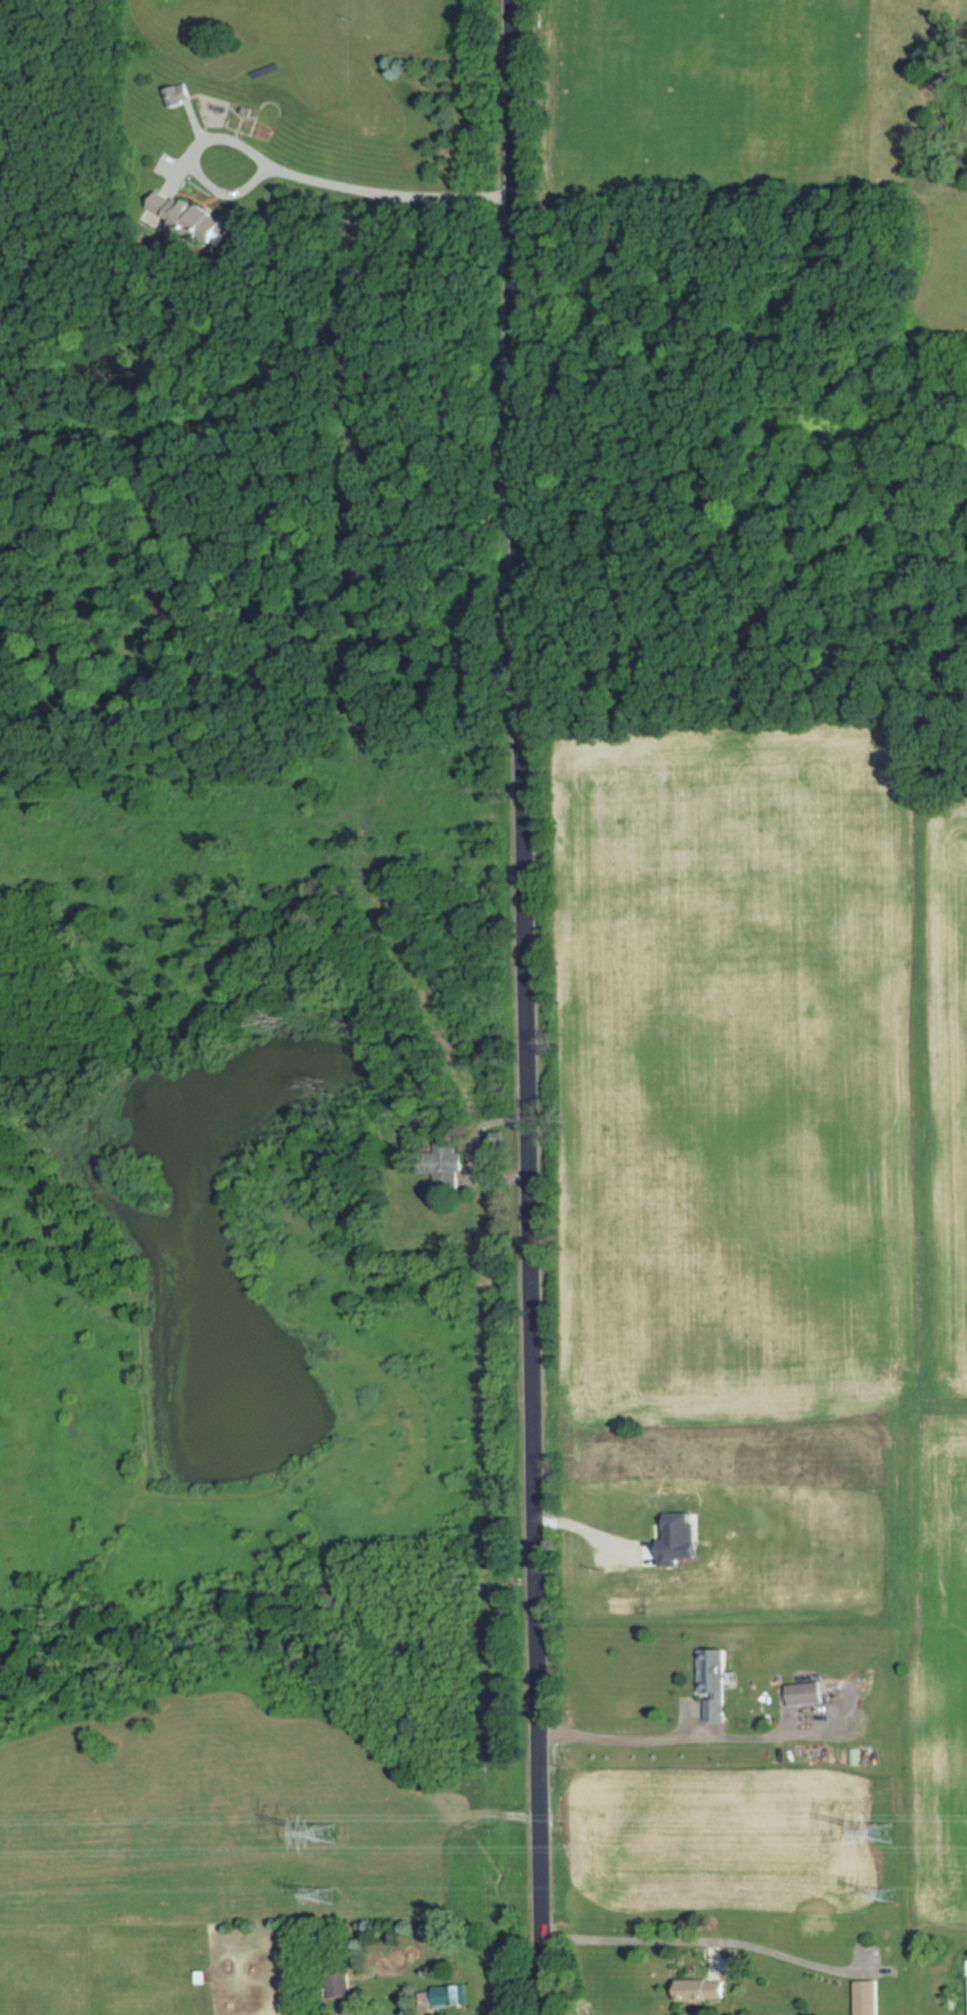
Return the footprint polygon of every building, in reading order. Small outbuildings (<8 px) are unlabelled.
[(435,1139),(435,1157),(420,1157),(420,1173),(436,1173),(436,1194),(459,1194),(459,1172),(464,1172),(464,1152),(458,1152),(458,1139),(435,1139)] [(726,1722),(726,1650),(701,1650),(702,1722),(726,1722)] [(824,1703),(822,1682),(786,1686),(788,1706),(824,1703)] [(326,1999),(350,1999),(350,1970),(325,1970),(326,1999)] [(675,1979),(675,2001),(726,2001),(726,1979),(675,1979)] [(878,1981),(855,1981),(855,2014),(878,2014),(878,1981)] [(420,2007),(467,2006),(466,1987),(420,1989),(420,2007)]
